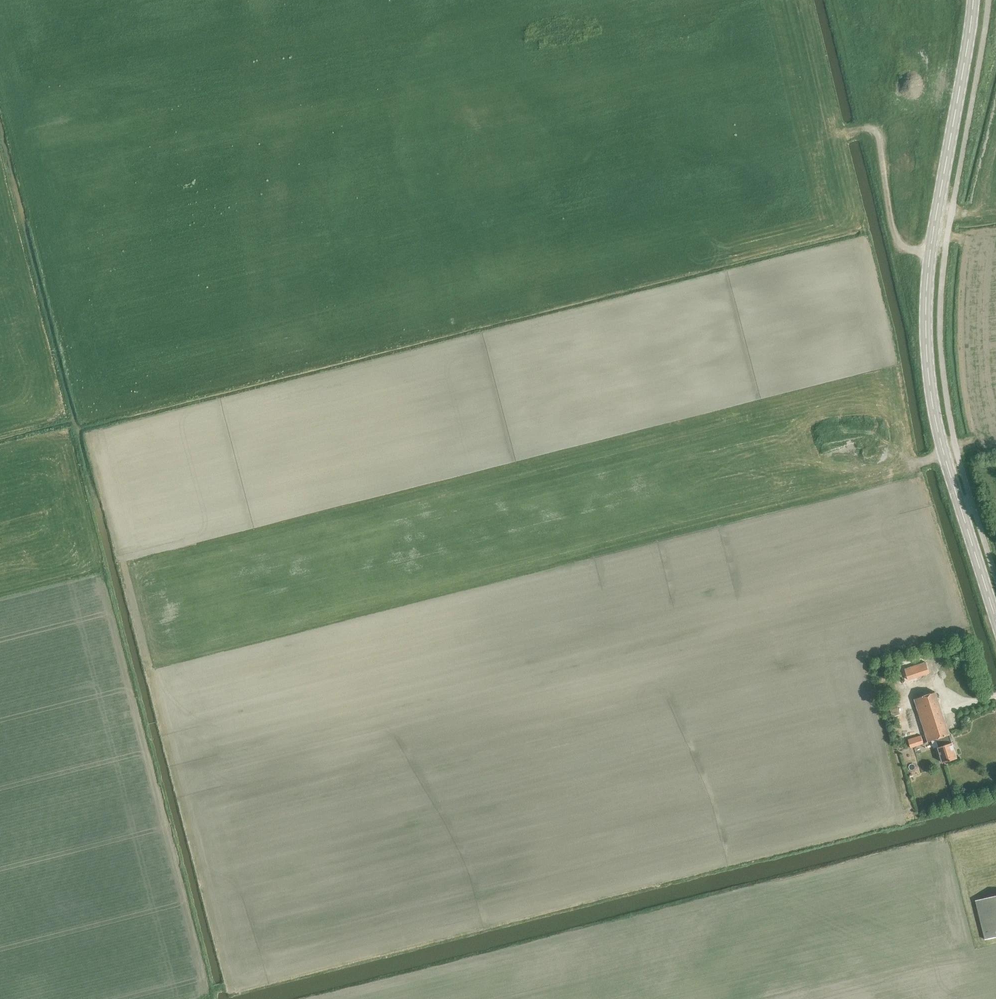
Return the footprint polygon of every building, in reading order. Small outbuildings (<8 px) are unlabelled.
[(905,669),(908,680),(929,673),(926,662),(905,669)] [(943,763),(957,758),(935,692),(914,699),(929,742),(936,739),(943,763)] [(889,707),(892,718),(900,716),(897,705),(889,707)] [(908,740),(911,748),(924,743),(921,735),(908,740)] [(985,940),(995,937),(995,895),(975,900),(985,940)]
